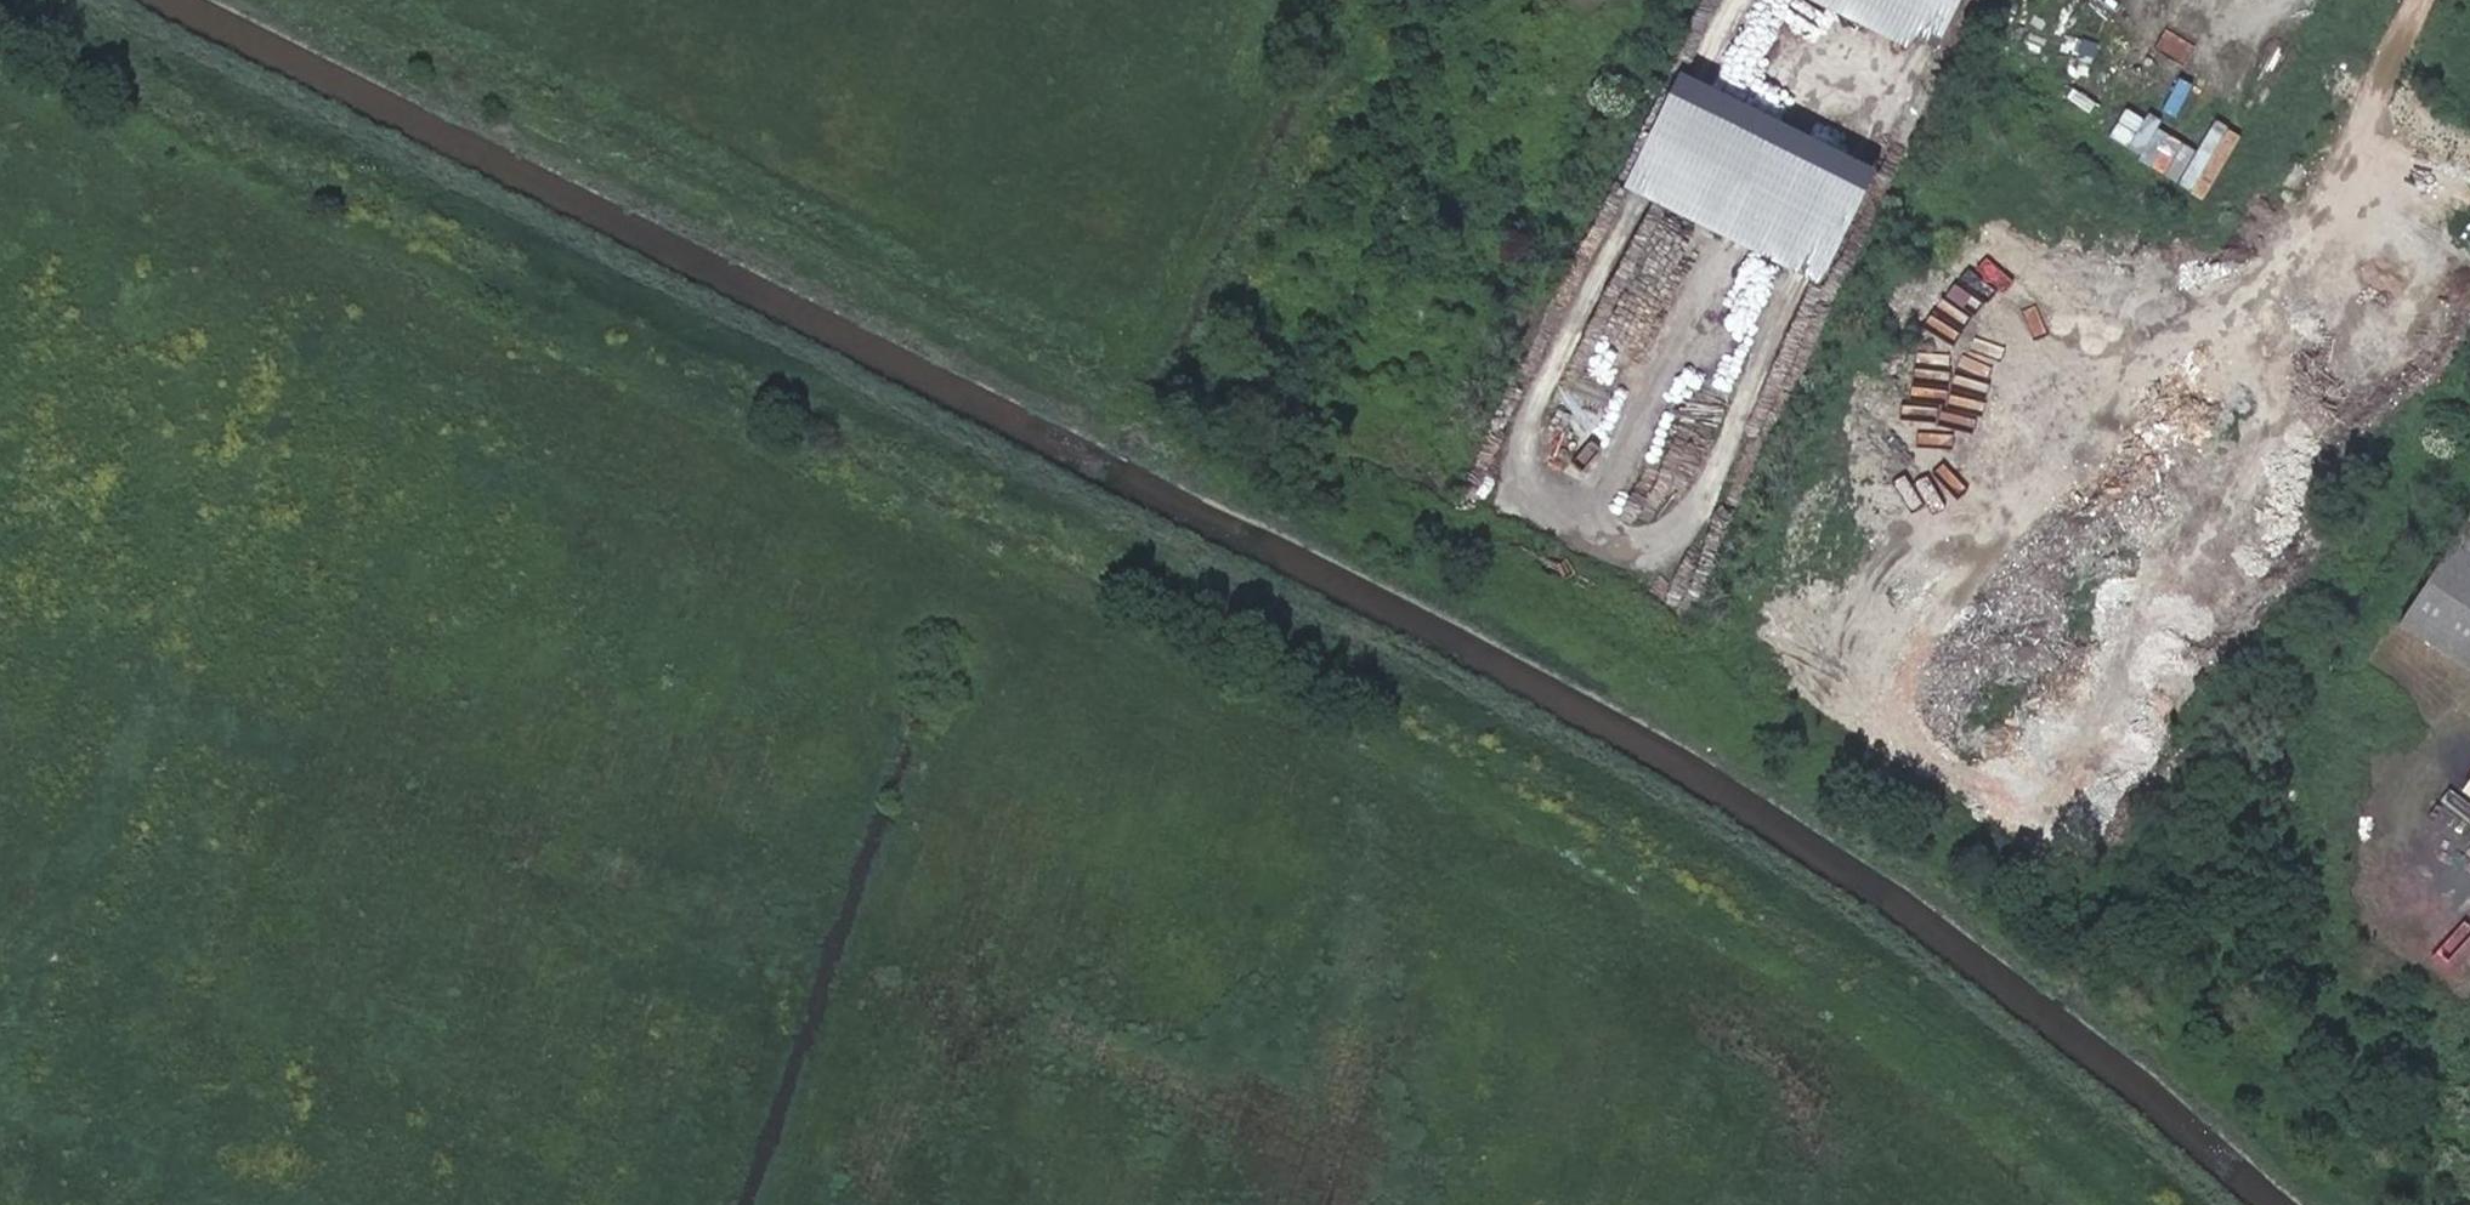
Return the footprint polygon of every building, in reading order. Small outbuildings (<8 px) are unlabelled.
[(1972,0),(1819,0),(1945,57),(1972,0)] [(1833,281),(1888,162),(1688,71),(1633,190),(1833,281)] [(2112,142),(2212,192),(2242,133),(2215,119),(2201,146),(2129,110),(2112,142)] [(2398,630),(2469,677),(2469,522),(2398,630)]
